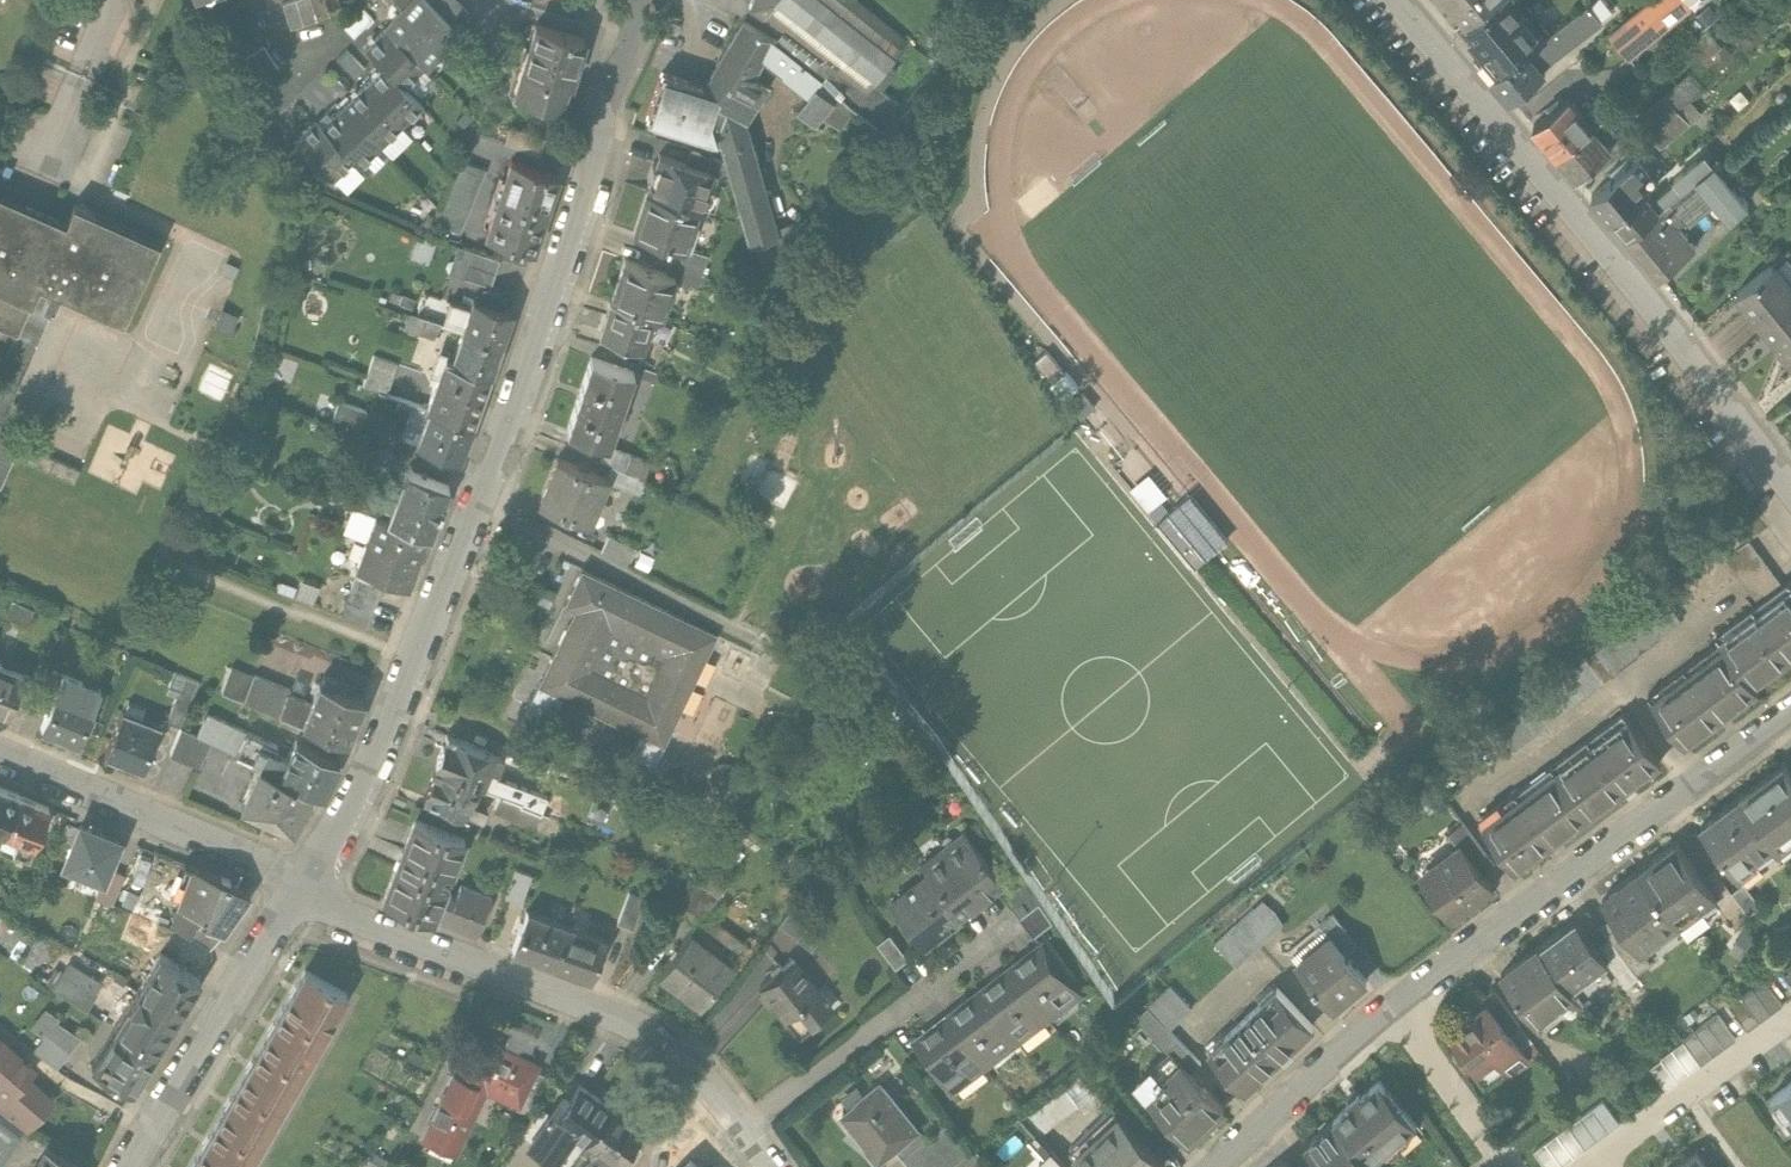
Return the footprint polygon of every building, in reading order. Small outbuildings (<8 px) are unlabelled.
[(339,0),(289,0),(282,2),(291,28),(342,11),(339,0)] [(456,28),(429,0),(410,0),(404,7),(386,27),(424,66),(456,28)] [(456,28),(470,13),(457,0),(429,0),(456,28)] [(749,4),(783,24),(772,38),(840,95),(856,108),(879,128),(902,105),(882,89),(896,70),(888,64),(907,39),(859,0),(751,0),(749,4)] [(987,10),(996,0),(973,0),(987,10)] [(1468,23),(1495,0),(1448,0),(1468,23)] [(1492,77),(1526,51),(1546,35),(1517,0),(1495,0),(1468,23),(1463,27),(1480,48),(1473,54),(1492,77)] [(1539,65),(1611,5),(1607,0),(1591,0),(1546,35),(1526,51),(1539,65)] [(1612,31),(1630,53),(1693,0),(1649,0),(1612,31)] [(363,7),(343,25),(353,35),(372,17),(363,7)] [(817,124),(840,95),(772,38),(742,20),(704,89),(715,96),(750,115),(767,88),(752,78),(764,56),(785,72),(783,74),(809,94),(797,109),(817,124)] [(584,36),(536,22),(521,69),(526,70),(518,94),(554,104),(561,81),(569,83),(584,36)] [(424,66),(386,27),(365,47),(383,65),(403,87),(424,66)] [(278,66),(263,44),(228,67),(243,89),(278,66)] [(346,49),(336,59),(354,78),(364,68),(346,49)] [(1539,65),(1526,51),(1492,77),(1512,101),(1522,92),(1526,97),(1540,85),(1536,80),(1545,72),(1539,65)] [(383,65),(362,86),(400,125),(421,105),(403,87),(383,65)] [(1635,117),(1648,132),(1691,96),(1704,85),(1691,69),(1635,117)] [(702,121),(715,96),(704,89),(704,87),(662,73),(647,118),(719,142),(715,127),(702,121)] [(362,86),(342,106),(380,145),(400,125),(362,86)] [(832,137),(856,108),(840,95),(817,124),(832,137)] [(777,235),(745,123),(750,115),(715,96),(702,121),(715,127),(719,142),(724,160),(729,179),(747,244),(755,242),(763,269),(778,264),(777,260),(802,253),(796,230),(777,235)] [(1703,111),(1691,96),(1648,132),(1660,147),(1703,111)] [(1534,126),(1558,155),(1593,125),(1570,97),(1557,107),(1553,102),(1539,114),(1544,119),(1534,126)] [(359,166),(380,145),(342,106),(321,127),(352,159),(359,166)] [(1605,116),(1593,125),(1558,155),(1577,178),(1612,148),(1605,139),(1616,130),(1605,116)] [(331,179),(352,159),(321,127),(315,120),(294,140),(297,144),(317,164),(331,179)] [(544,136),(509,124),(503,141),(539,153),(544,136)] [(302,178),(317,164),(297,144),(286,154),(302,178)] [(689,149),(685,162),(709,170),(709,172),(729,179),(724,160),(689,149)] [(1713,165),(1701,150),(1670,176),(1675,181),(1652,200),(1659,208),(1662,205),(1713,165)] [(646,189),(696,206),(701,209),(710,186),(705,184),(709,172),(709,170),(685,162),(658,153),(656,161),(651,163),(646,177),(649,181),(646,189)] [(1592,195),(1610,218),(1643,190),(1658,178),(1639,155),(1592,195)] [(483,167),(458,157),(432,220),(458,231),(483,167)] [(557,174),(510,159),(486,234),(532,249),(557,174)] [(1713,165),(1662,205),(1677,221),(1686,222),(1702,209),(1715,224),(1726,214),(1730,219),(1748,204),(1731,185),(1713,165)] [(696,206),(646,189),(633,230),(677,245),(689,249),(690,248),(698,224),(691,222),(696,206)] [(1652,200),(1643,190),(1610,218),(1625,236),(1659,208),(1652,200)] [(0,193),(0,325),(17,333),(0,371),(0,425),(60,292),(124,320),(159,242),(75,205),(67,222),(0,193)] [(1694,250),(1672,225),(1677,221),(1662,205),(1659,208),(1625,236),(1660,277),(1694,250)] [(406,256),(424,263),(431,246),(413,239),(406,256)] [(499,258),(457,244),(448,271),(490,285),(499,258)] [(689,249),(677,245),(667,272),(675,275),(673,278),(698,287),(709,254),(690,248),(689,249)] [(625,258),(611,298),(654,313),(660,316),(673,278),(675,275),(667,272),(625,258)] [(1758,319),(1790,292),(1790,287),(1772,264),(1736,293),(1758,319)] [(442,321),(463,328),(453,359),(452,362),(490,375),(512,310),(497,305),(500,293),(484,288),(480,299),(472,297),(469,306),(424,291),(417,313),(442,321)] [(389,291),(386,300),(410,308),(414,299),(389,291)] [(1778,345),(1790,334),(1790,292),(1758,319),(1778,345)] [(642,347),(654,313),(611,298),(599,333),(642,347)] [(410,311),(403,328),(436,339),(442,321),(417,313),(410,311)] [(1778,345),(1790,360),(1790,334),(1778,345)] [(375,356),(364,385),(388,393),(398,364),(375,356)] [(446,357),(427,407),(473,423),(490,375),(452,362),(453,359),(446,357)] [(633,371),(592,357),(568,429),(610,443),(633,371)] [(210,365),(202,388),(225,395),(232,372),(210,365)] [(1082,391),(1070,402),(1082,416),(1094,405),(1082,391)] [(339,402),(333,417),(360,427),(366,412),(339,402)] [(458,460),(473,423),(427,407),(415,403),(401,437),(458,460)] [(0,485),(19,443),(0,434),(0,485)] [(600,458),(613,465),(641,478),(648,460),(606,444),(600,458)] [(80,470),(28,447),(22,460),(74,483),(80,470)] [(608,479),(558,459),(540,504),(591,524),(591,522),(589,521),(594,506),(597,507),(607,481),(608,479)] [(646,481),(641,478),(613,465),(608,479),(607,481),(641,494),(646,481)] [(392,506),(387,519),(429,535),(448,484),(407,468),(399,488),(392,486),(390,492),(396,495),(392,506)] [(326,495),(352,505),(387,519),(392,506),(372,498),(374,494),(333,477),(326,495)] [(1194,488),(1160,515),(1197,562),(1231,536),(1194,488)] [(342,531),(365,539),(418,560),(429,535),(387,519),(352,505),(342,531)] [(638,549),(609,535),(602,550),(630,564),(638,549)] [(409,585),(418,560),(365,539),(354,564),(409,585)] [(1725,558),(1759,603),(1782,586),(1748,540),(1725,558)] [(717,634),(581,567),(563,603),(574,608),(528,701),(551,713),(561,694),(639,732),(629,751),(653,763),(717,634)] [(366,627),(382,587),(355,576),(339,616),(366,627)] [(301,578),(294,595),(312,603),(319,585),(301,578)] [(279,580),(275,589),(292,596),(296,587),(279,580)] [(555,590),(544,585),(538,600),(548,604),(555,590)] [(1753,682),(1790,654),(1790,587),(1721,639),(1725,645),(1753,682)] [(1659,634),(1681,618),(1662,595),(1499,729),(1515,750),(1539,731),(1538,730),(1560,714),(1559,713),(1583,696),(1582,695),(1638,654),(1637,653),(1660,636),(1659,634)] [(33,610),(12,600),(5,614),(26,625),(33,610)] [(1650,700),(1683,744),(1758,688),(1753,682),(1725,645),(1650,700)] [(223,691),(303,723),(311,702),(289,694),(292,687),(257,673),(256,675),(233,666),(223,691)] [(8,713),(13,700),(23,675),(11,670),(10,671),(0,667),(0,710),(8,713)] [(47,668),(41,682),(31,708),(47,714),(63,675),(47,668)] [(200,681),(176,671),(168,689),(177,693),(166,720),(181,726),(200,681)] [(320,680),(311,702),(303,723),(346,741),(364,697),(347,691),(350,684),(324,674),(322,680),(320,680)] [(13,700),(31,708),(41,682),(23,675),(13,700)] [(47,714),(42,727),(78,742),(85,727),(91,729),(95,718),(89,716),(100,690),(63,675),(47,714)] [(197,734),(235,752),(246,731),(246,730),(207,712),(197,734)] [(118,714),(103,752),(141,768),(157,730),(118,714)] [(1557,770),(1589,813),(1661,760),(1629,717),(1557,770)] [(235,752),(259,763),(311,788),(323,793),(339,758),(295,738),(286,757),(277,753),(277,745),(246,731),(235,752)] [(439,756),(435,765),(478,782),(483,784),(486,776),(490,766),(496,769),(502,755),(448,734),(444,743),(443,743),(437,756),(439,756)] [(525,752),(521,762),(545,773),(549,763),(525,752)] [(259,763),(240,804),(292,828),(311,788),(259,763)] [(1784,763),(1738,797),(1771,842),(1776,849),(1790,838),(1790,773),(1784,763)] [(473,797),(478,782),(435,765),(424,793),(466,811),(467,808),(481,814),(486,802),(473,797)] [(1589,813),(1557,770),(1484,824),(1516,867),(1589,813)] [(540,810),(547,795),(494,773),(492,778),(486,776),(483,784),(501,791),(520,799),(519,802),(540,810)] [(4,831),(19,795),(0,787),(0,829),(4,831)] [(535,824),(540,810),(519,802),(520,799),(501,791),(495,804),(514,812),(513,814),(535,824)] [(49,807),(19,795),(4,831),(19,837),(12,852),(27,858),(40,828),(46,830),(51,817),(45,815),(49,807)] [(1771,842),(1738,797),(1700,825),(1738,876),(1757,862),(1752,856),(1771,842)] [(465,837),(417,817),(384,897),(432,917),(433,915),(443,891),(465,837)] [(1449,829),(1459,843),(1461,842),(1485,874),(1496,865),(1462,819),(1449,829)] [(118,840),(80,824),(64,863),(103,878),(107,866),(118,840)] [(965,831),(942,848),(980,900),(1003,882),(965,831)] [(1459,843),(1423,870),(1454,912),(1457,910),(1462,913),(1470,907),(1470,901),(1492,884),(1485,874),(1461,842),(1459,843)] [(1701,876),(1676,842),(1638,870),(1675,921),(1676,922),(1713,895),(1715,894),(1701,876)] [(958,915),(980,900),(942,848),(920,864),(928,874),(958,915)] [(175,927),(209,950),(249,893),(227,880),(194,865),(169,925),(175,927)] [(107,866),(103,878),(94,897),(113,903),(125,874),(107,866)] [(1721,904),(1733,895),(1730,891),(1712,867),(1701,876),(1715,894),(1713,895),(1721,904)] [(515,868),(505,894),(521,900),(530,874),(515,868)] [(697,878),(679,900),(701,917),(728,882),(710,868),(701,881),(697,878)] [(1601,897),(1612,913),(1638,948),(1640,946),(1675,921),(1638,870),(1601,897)] [(943,927),(958,915),(928,874),(906,890),(913,899),(898,909),(925,945),(945,930),(943,927)] [(1023,879),(1002,895),(1033,937),(1053,921),(1023,879)] [(1743,881),(1730,891),(1733,895),(1748,914),(1760,905),(1743,881)] [(455,897),(443,891),(433,915),(476,933),(491,895),(461,882),(455,897)] [(137,893),(124,887),(120,896),(124,897),(122,901),(132,905),(137,893)] [(628,889),(617,918),(633,924),(644,895),(628,889)] [(1215,941),(1238,964),(1284,920),(1273,908),(1261,897),(1215,941)] [(779,923),(810,946),(829,921),(798,898),(779,923)] [(512,947),(551,961),(566,922),(527,908),(512,947)] [(147,949),(157,921),(131,911),(120,939),(147,949)] [(1319,923),(1328,934),(1330,932),(1345,949),(1357,939),(1333,911),(1319,923)] [(1640,946),(1638,948),(1612,913),(1599,923),(1609,936),(1635,972),(1651,960),(1640,946)] [(1574,917),(1538,943),(1570,986),(1604,960),(1605,959),(1595,947),(1574,917)] [(606,935),(566,922),(551,961),(590,976),(606,935)] [(1745,928),(1730,950),(1750,964),(1765,942),(1745,928)] [(690,930),(659,971),(699,1002),(731,962),(690,930)] [(877,941),(896,967),(909,957),(890,931),(877,941)] [(1330,932),(1328,934),(1313,946),(1308,940),(1292,953),(1314,978),(1312,980),(1316,985),(1318,983),(1335,1003),(1367,975),(1345,949),(1330,932)] [(1635,972),(1609,936),(1595,947),(1605,959),(1604,960),(1621,981),(1635,972)] [(1570,986),(1538,943),(1498,973),(1536,1022),(1575,992),(1570,986)] [(1022,957),(1009,966),(1045,1013),(1076,989),(1045,948),(1025,962),(1022,957)] [(101,965),(76,951),(69,963),(67,962),(61,973),(52,967),(41,984),(84,1011),(102,982),(93,976),(101,965)] [(124,985),(136,992),(176,1017),(198,981),(185,973),(189,966),(180,961),(176,967),(158,956),(142,982),(130,975),(124,985)] [(772,971),(757,983),(759,985),(756,988),(766,1001),(769,998),(796,1031),(829,1004),(791,956),(780,965),(776,960),(768,966),(772,971)] [(1781,970),(1790,983),(1790,963),(1781,970)] [(1014,1036),(1045,1013),(1009,966),(997,976),(1001,981),(983,994),(1014,1036)] [(304,968),(282,1008),(323,1031),(345,991),(304,968)] [(1753,988),(1730,1005),(1748,1030),(1783,1004),(1766,981),(1754,990),(1753,988)] [(729,993),(737,1004),(751,994),(744,983),(729,993)] [(1314,1021),(1278,983),(1209,1048),(1246,1086),(1276,1057),(1277,1059),(1287,1049),(1286,1048),(1314,1021)] [(1169,984),(1148,1004),(1170,1027),(1191,1006),(1169,984)] [(136,992),(113,1030),(153,1054),(176,1017),(136,992)] [(959,1004),(947,1013),(982,1060),(1014,1036),(983,994),(963,1009),(959,1004)] [(1529,1059),(1487,1002),(1450,1029),(1479,1067),(1496,1054),(1510,1073),(1529,1059)] [(1170,1027),(1148,1004),(1136,1015),(1169,1049),(1170,1048),(1191,1071),(1202,1061),(1170,1027)] [(34,1051),(56,1069),(80,1040),(56,1023),(60,1019),(44,1008),(29,1026),(44,1038),(34,1051)] [(282,1008),(260,1045),(301,1068),(323,1031),(282,1008)] [(951,1083),(982,1060),(947,1013),(935,1022),(939,1027),(919,1042),(951,1083)] [(1718,1013),(1683,1039),(1684,1040),(1701,1063),(1701,1064),(1736,1039),(1718,1013)] [(514,1024),(503,1047),(517,1054),(520,1046),(530,1051),(538,1035),(514,1024)] [(132,1088),(153,1054),(113,1030),(92,1065),(109,1075),(106,1081),(116,1087),(120,1081),(132,1088)] [(517,1054),(503,1047),(473,1033),(455,1071),(455,1072),(474,1081),(475,1079),(503,1093),(502,1095),(518,1102),(536,1064),(517,1054)] [(1701,1063),(1684,1040),(1661,1057),(1662,1058),(1650,1066),(1667,1089),(1678,1081),(1678,1080),(1701,1063)] [(24,1132),(50,1102),(22,1078),(31,1068),(0,1043),(0,1112),(24,1132)] [(260,1045),(238,1084),(279,1107),(301,1068),(260,1045)] [(1170,1048),(1169,1049),(1137,1080),(1170,1114),(1168,1116),(1190,1139),(1225,1105),(1191,1071),(1170,1048)] [(469,1091),(474,1081),(455,1072),(455,1071),(453,1070),(441,1096),(442,1097),(425,1132),(457,1148),(477,1102),(476,1099),(469,1095),(471,1091),(469,1091)] [(1391,1093),(1379,1078),(1361,1094),(1358,1090),(1347,1099),(1350,1103),(1333,1117),(1368,1158),(1389,1140),(1393,1144),(1417,1124),(1400,1103),(1396,1106),(1387,1096),(1391,1093)] [(1770,1097),(1790,1125),(1790,1082),(1770,1097)] [(566,1166),(587,1139),(610,1106),(578,1083),(568,1098),(562,1095),(549,1113),(529,1140),(566,1166)] [(879,1083),(839,1115),(875,1161),(891,1148),(915,1129),(879,1083)] [(238,1084),(217,1121),(258,1144),(279,1107),(238,1084)] [(1078,1108),(1062,1088),(1023,1117),(1038,1138),(1078,1108)] [(529,1140),(549,1113),(537,1105),(519,1131),(529,1140)] [(598,1147),(584,1166),(623,1166),(636,1148),(630,1144),(642,1128),(610,1106),(587,1139),(598,1147)] [(1113,1107),(1068,1150),(1084,1166),(1159,1166),(1165,1161),(1113,1107)] [(1333,1117),(1304,1142),(1325,1166),(1375,1166),(1368,1158),(1333,1117)] [(195,1159),(208,1166),(245,1166),(258,1144),(217,1121),(195,1159)] [(19,1138),(0,1124),(0,1163),(19,1138)] [(891,1148),(906,1166),(950,1166),(967,1154),(944,1125),(924,1140),(915,1129),(891,1148)] [(1568,1125),(1534,1150),(1546,1166),(1559,1166),(1585,1148),(1568,1125)] [(46,1147),(35,1166),(84,1166),(46,1147)] [(981,1162),(971,1150),(967,1154),(950,1166),(975,1166),(981,1162)] [(1049,1150),(1039,1159),(1046,1166),(1066,1166),(1049,1150)] [(1696,1153),(1677,1166),(1707,1166),(1696,1153)] [(692,1158),(682,1166),(701,1166),(692,1158)]
